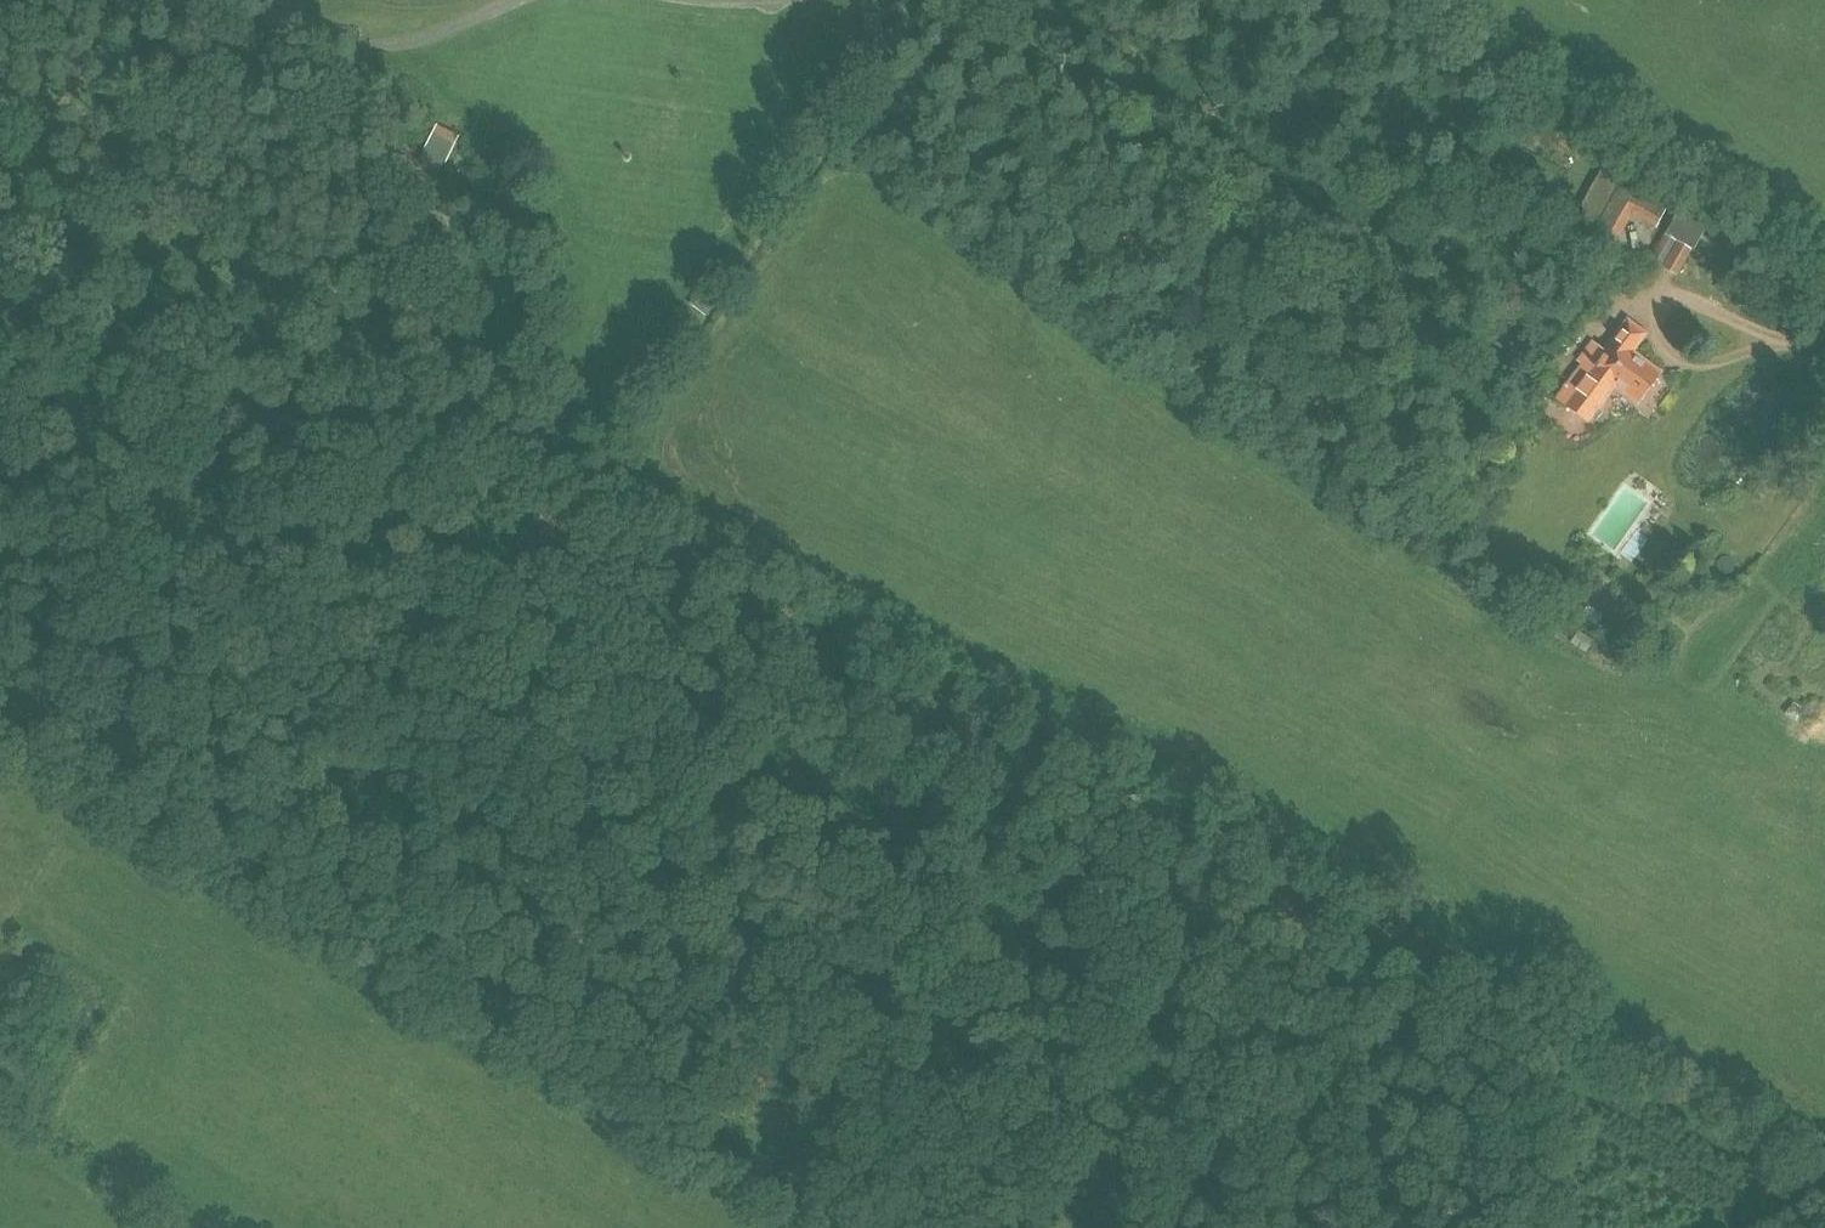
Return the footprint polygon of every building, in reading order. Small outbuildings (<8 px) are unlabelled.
[(437,125),(426,148),(444,157),(455,134),(437,125)] [(1656,229),(1668,205),(1602,171),(1575,226),(1592,235),(1588,244),(1610,255),(1631,216),(1656,229)] [(1664,268),(1679,241),(1664,234),(1650,261),(1664,268)] [(1679,241),(1664,268),(1678,276),(1693,249),(1679,241)] [(1617,384),(1639,401),(1659,373),(1630,351),(1643,334),(1629,323),(1605,354),(1591,344),(1579,360),(1583,363),(1557,398),(1589,421),(1617,384)] [(1789,708),(1785,714),(1797,723),(1806,712),(1800,707),(1789,708)]
